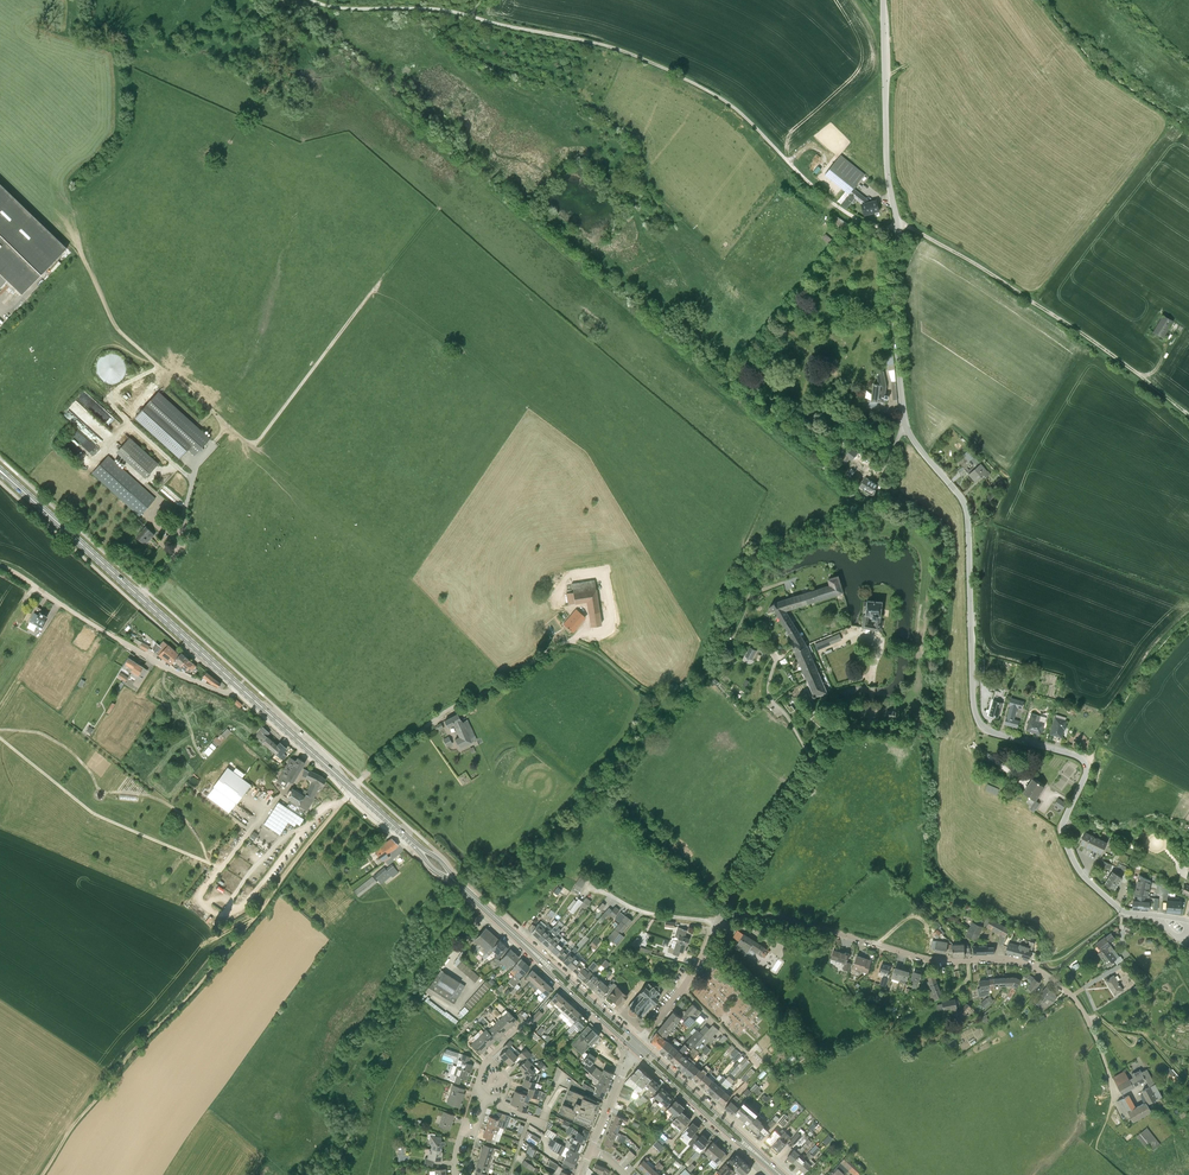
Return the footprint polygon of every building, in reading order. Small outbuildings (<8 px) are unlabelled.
[(867,174),(842,154),(828,173),(853,191),(845,200),(853,206),(860,196),(866,201),(868,210),(880,208),(879,201),(858,186),(867,174)] [(8,281),(22,294),(67,248),(0,183),(0,288),(8,281)] [(840,226),(843,222),(833,214),(830,218),(840,226)] [(1150,328),(1157,334),(1168,319),(1161,314),(1150,328)] [(871,400),(884,402),(886,385),(884,371),(877,372),(879,384),(874,383),(871,400)] [(194,455),(210,438),(159,391),(135,418),(180,458),(188,449),(194,455)] [(129,437),(116,452),(145,479),(159,464),(129,437)] [(850,448),(840,460),(845,464),(849,458),(852,460),(858,453),(850,448)] [(991,473),(988,470),(969,449),(964,454),(965,455),(959,460),(969,472),(976,481),(984,474),(986,477),(991,473)] [(109,454),(92,473),(139,516),(155,498),(151,494),(129,474),(129,473),(109,454)] [(863,489),(872,494),(878,484),(869,478),(863,489)] [(146,526),(140,532),(136,537),(145,545),(146,544),(145,543),(149,538),(150,539),(154,534),(146,526)] [(829,597),(843,592),(838,576),(828,579),(830,585),(826,586),(829,597)] [(586,602),(590,626),(602,625),(596,588),(594,580),(572,583),(573,592),(566,593),(568,604),(575,603),(575,604),(586,602)] [(826,586),(812,591),(815,601),(829,597),(826,586)] [(794,597),(788,599),(791,609),(815,601),(812,591),(794,597)] [(791,609),(788,599),(786,599),(779,602),(776,603),(775,604),(775,603),(770,606),(773,611),(773,613),(777,613),(779,615),(786,611),(786,610),(791,609)] [(862,627),(865,628),(878,630),(879,630),(881,616),(883,601),(868,599),(866,614),(865,614),(864,619),(862,627)] [(39,623),(42,625),(44,622),(47,617),(41,613),(43,610),(37,606),(30,617),(31,617),(36,620),(32,626),(36,628),(39,623)] [(576,609),(567,620),(563,624),(572,632),(576,627),(585,617),(576,609)] [(28,613),(23,610),(16,620),(22,624),(28,613)] [(786,611),(779,615),(783,623),(786,627),(793,624),(794,624),(786,611)] [(793,646),(795,650),(795,651),(807,647),(804,640),(794,624),(793,624),(786,627),(790,635),(794,640),(791,641),(793,646)] [(818,650),(831,645),(828,638),(815,644),(818,650)] [(163,649),(159,655),(171,664),(175,660),(181,653),(177,649),(175,651),(168,645),(164,641),(160,646),(163,649)] [(150,646),(142,642),(139,647),(147,651),(150,646)] [(795,650),(795,651),(804,671),(810,668),(809,666),(815,664),(807,647),(795,651),(795,650)] [(746,656),(750,659),(751,660),(754,656),(756,650),(751,648),(746,656)] [(182,653),(181,653),(175,660),(178,663),(174,667),(177,669),(178,668),(187,658),(182,653)] [(125,663),(123,667),(130,672),(131,671),(132,671),(137,663),(128,658),(125,663)] [(187,658),(178,668),(181,669),(183,668),(186,671),(187,670),(189,672),(191,670),(192,670),(196,666),(193,663),(187,658)] [(137,663),(132,671),(132,672),(130,675),(140,681),(144,675),(148,670),(137,663)] [(819,673),(815,664),(809,666),(810,668),(804,671),(808,681),(812,680),(810,677),(819,673)] [(206,672),(203,676),(211,683),(218,686),(220,684),(217,680),(216,681),(215,679),(207,673),(207,672),(206,672)] [(808,681),(814,694),(813,694),(813,695),(813,696),(813,697),(814,697),(815,697),(816,697),(816,696),(817,695),(819,694),(827,692),(819,673),(810,677),(812,680),(808,681)] [(990,681),(983,680),(980,689),(987,691),(990,681)] [(1010,695),(1003,721),(1017,725),(1019,718),(1014,716),(1017,705),(1022,706),(1024,699),(1010,695)] [(988,713),(997,715),(1002,701),(992,698),(988,713)] [(239,708),(242,705),(236,699),(233,702),(239,708)] [(109,713),(115,704),(113,703),(107,712),(109,713)] [(787,709),(790,713),(795,710),(792,705),(787,709)] [(163,715),(167,709),(162,706),(158,711),(163,715)] [(1026,727),(1041,731),(1045,720),(1036,717),(1037,711),(1031,709),(1026,727)] [(1049,731),(1062,735),(1064,726),(1065,726),(1067,722),(1066,722),(1067,717),(1065,716),(1066,714),(1056,711),(1056,713),(1055,713),(1049,731)] [(447,726),(448,728),(454,725),(459,737),(455,739),(460,748),(477,739),(468,720),(462,723),(460,719),(458,714),(445,721),(447,726)] [(811,719),(816,724),(819,720),(814,715),(811,719)] [(263,727),(262,726),(255,735),(263,742),(267,737),(266,736),(269,733),(265,729),(266,728),(264,726),(263,727)] [(222,734),(225,738),(231,731),(228,728),(222,734)] [(211,744),(215,748),(222,742),(218,737),(216,736),(213,739),(214,740),(211,744)] [(263,742),(275,753),(280,748),(277,746),(268,737),(263,742)] [(449,737),(444,740),(447,746),(452,743),(449,737)] [(280,742),(277,746),(280,748),(280,749),(275,753),(279,757),(283,753),(287,748),(280,742)] [(204,752),(208,756),(214,750),(210,745),(204,752)] [(293,783),(302,767),(305,762),(298,758),(296,761),(291,758),(288,763),(278,782),(285,787),(289,780),(293,783)] [(251,784),(228,767),(213,786),(214,787),(207,796),(229,813),(236,803),(237,804),(251,784)] [(321,776),(309,771),(306,777),(306,778),(312,781),(312,780),(321,785),(321,784),(322,785),(325,781),(321,777),(321,776)] [(1032,776),(1023,790),(1030,794),(1035,798),(1044,784),(1032,776)] [(316,794),(321,785),(312,780),(312,781),(307,791),(304,790),(303,793),(296,788),(295,791),(291,788),(286,798),(290,800),(305,810),(307,811),(315,799),(313,798),(316,794)] [(988,789),(997,795),(1001,788),(992,782),(988,789)] [(1035,798),(1030,794),(1026,800),(1033,805),(1038,799),(1035,798)] [(1054,803),(1062,809),(1066,802),(1058,797),(1054,803)] [(279,802),(264,824),(280,835),(288,822),(291,824),(297,814),(301,817),(304,812),(304,811),(305,810),(290,800),(286,807),(279,802)] [(1102,853),(1108,841),(1085,830),(1079,841),(1102,853)] [(255,840),(258,834),(254,831),(250,836),(255,840)] [(392,838),(387,842),(385,843),(390,851),(398,845),(392,838)] [(390,851),(385,843),(375,850),(383,862),(390,857),(387,853),(390,851)] [(370,848),(361,854),(364,858),(373,852),(370,848)] [(1090,857),(1086,866),(1093,869),(1096,863),(1092,861),(1093,858),(1090,857)] [(1115,866),(1102,858),(1099,862),(1113,870),(1115,866)] [(1117,867),(1127,871),(1129,867),(1119,862),(1117,867)] [(381,884),(397,871),(392,864),(386,869),(384,867),(375,875),(381,884)] [(1112,870),(1104,882),(1114,888),(1121,876),(1112,870)] [(1138,873),(1136,885),(1149,888),(1151,880),(1138,873)] [(372,876),(354,891),(359,897),(377,882),(372,876)] [(576,884),(582,887),(588,879),(581,876),(579,878),(576,884)] [(582,887),(576,884),(573,888),(574,888),(572,891),(578,894),(579,891),(580,892),(582,887)] [(1145,896),(1147,896),(1149,888),(1136,885),(1134,893),(1137,894),(1145,896)] [(1137,899),(1133,899),(1132,908),(1149,909),(1149,900),(1145,900),(1145,896),(1137,894),(1137,899)] [(1165,897),(1164,911),(1181,912),(1182,898),(1165,897)] [(586,898),(581,905),(585,909),(591,901),(586,898)] [(570,909),(576,901),(574,899),(567,907),(570,909)] [(576,901),(570,909),(572,911),(579,903),(576,901)] [(604,919),(608,914),(612,910),(609,907),(602,916),(604,919)] [(615,907),(612,910),(608,914),(613,918),(620,910),(615,907)] [(620,922),(626,916),(621,912),(615,918),(620,922)] [(626,915),(626,916),(620,922),(608,937),(618,945),(624,937),(621,934),(632,921),(626,915)] [(983,920),(976,916),(975,916),(969,929),(978,934),(982,926),(981,925),(983,920)] [(987,917),(986,919),(983,924),(987,926),(1002,934),(998,943),(1003,945),(1005,939),(1006,937),(1005,936),(1009,928),(987,917)] [(545,928),(539,923),(536,927),(532,924),(531,925),(528,930),(532,933),(537,938),(545,929),(545,928)] [(537,938),(541,942),(552,929),(552,928),(550,926),(551,925),(548,923),(545,928),(545,929),(537,938)] [(541,942),(547,947),(559,932),(561,930),(555,925),(552,928),(552,929),(541,942)] [(681,928),(678,927),(675,935),(679,937),(677,941),(685,944),(687,945),(689,939),(684,937),(687,930),(681,928)] [(485,928),(481,932),(479,935),(476,932),(469,939),(485,954),(486,953),(499,940),(485,928)] [(938,929),(934,933),(940,940),(941,938),(944,941),(947,938),(938,929)] [(978,934),(969,929),(966,935),(975,940),(978,934)] [(765,958),(767,956),(770,951),(744,934),(741,932),(738,931),(738,930),(733,937),(734,937),(736,939),(737,939),(738,940),(739,940),(739,941),(737,945),(736,947),(736,946),(735,947),(740,950),(747,954),(750,949),(765,958)] [(562,934),(559,932),(547,947),(551,950),(559,941),(557,939),(562,934)] [(1111,932),(1105,936),(1109,942),(1115,938),(1111,932)] [(787,947),(791,941),(782,935),(778,942),(787,947)] [(596,936),(592,941),(596,945),(601,940),(596,936)] [(771,945),(775,938),(772,936),(767,943),(771,945)] [(1095,943),(1100,950),(1106,945),(1111,951),(1114,949),(1109,942),(1105,936),(1095,943)] [(559,941),(551,950),(556,955),(565,944),(567,941),(562,937),(559,941)] [(637,937),(631,945),(635,948),(641,940),(637,937)] [(503,954),(503,953),(500,951),(506,945),(504,943),(502,941),(501,941),(499,939),(499,940),(486,953),(489,955),(493,951),(497,954),(494,956),(496,958),(498,959),(503,954)] [(1016,944),(1013,954),(1021,956),(1024,946),(1024,945),(1026,941),(1022,939),(1020,944),(1019,945),(1016,944)] [(1024,946),(1021,956),(1030,958),(1031,952),(1035,940),(1031,939),(1031,941),(1028,941),(1026,941),(1024,945),(1024,946)] [(677,941),(673,940),(671,947),(670,947),(668,952),(672,954),(678,956),(680,951),(683,952),(685,944),(677,941)] [(937,941),(932,940),(930,949),(935,950),(935,951),(946,952),(947,947),(947,942),(937,940),(937,941)] [(1008,942),(1007,946),(1006,952),(1013,954),(1016,944),(1008,942)] [(572,951),(565,944),(556,955),(562,960),(566,956),(568,953),(569,954),(572,951)] [(952,944),(953,955),(958,955),(959,955),(970,955),(970,950),(969,950),(968,945),(968,944),(952,944)] [(1116,959),(1111,951),(1106,945),(1100,950),(1097,952),(1107,966),(1109,964),(1113,961),(1114,961),(1116,959)] [(987,946),(973,946),(973,955),(976,955),(978,955),(987,955),(987,953),(994,953),(994,947),(987,947),(987,946)] [(562,961),(567,965),(575,956),(574,955),(578,950),(577,950),(578,949),(575,947),(572,951),(569,954),(562,961)] [(511,949),(500,961),(498,959),(496,958),(493,960),(501,967),(504,966),(515,953),(511,949)] [(1119,956),(1114,949),(1111,951),(1116,959),(1114,961),(1116,964),(1124,959),(1121,955),(1119,956)] [(833,950),(832,956),(831,959),(845,963),(844,969),(849,971),(853,955),(852,954),(851,954),(849,954),(845,953),(845,954),(833,950)] [(508,969),(515,961),(519,957),(515,953),(504,966),(501,967),(504,970),(506,968),(508,969)] [(857,955),(856,960),(853,968),(868,972),(869,966),(871,960),(866,959),(860,957),(861,956),(857,955)] [(567,965),(572,970),(580,961),(575,956),(567,965)] [(510,971),(515,975),(526,963),(521,959),(510,971)] [(600,966),(599,966),(598,968),(603,972),(610,963),(605,959),(600,966)] [(572,970),(577,974),(584,966),(585,964),(581,960),(580,961),(572,970)] [(593,974),(598,968),(599,966),(593,961),(587,968),(584,966),(577,974),(586,982),(593,974)] [(509,982),(514,987),(520,980),(519,979),(530,966),(526,963),(515,975),(509,982)] [(882,964),(880,969),(879,974),(883,975),(880,984),(885,986),(889,972),(891,966),(882,964)] [(902,970),(898,969),(895,968),(894,973),(892,978),(899,980),(902,970)] [(465,985),(441,970),(429,987),(454,1004),(465,985)] [(536,974),(532,970),(528,974),(527,977),(530,980),(536,974)] [(906,983),(907,978),(909,972),(902,970),(899,980),(899,981),(906,983)] [(914,972),(912,977),(912,979),(915,980),(912,988),(916,989),(921,974),(914,972)] [(1026,973),(1024,976),(1031,980),(1030,981),(1031,982),(1028,987),(1027,990),(1031,993),(1033,990),(1034,991),(1037,987),(1040,982),(1040,981),(1040,982),(1035,979),(1035,978),(1034,978),(1026,973)] [(530,980),(534,984),(540,977),(536,974),(530,980)] [(593,989),(600,980),(593,974),(586,982),(589,985),(590,986),(593,988),(593,989)] [(936,980),(934,975),(930,977),(929,978),(928,978),(929,981),(927,982),(929,987),(928,988),(933,1001),(942,996),(941,993),(937,983),(936,980)] [(1114,975),(1111,977),(1106,980),(1115,995),(1120,992),(1123,990),(1114,975)] [(544,981),(540,977),(534,984),(538,988),(544,981)] [(1016,977),(1005,978),(1005,985),(1013,984),(1012,986),(1012,987),(1007,995),(1008,996),(1007,998),(1010,1000),(1021,980),(1016,977)] [(593,989),(597,992),(602,996),(607,991),(609,988),(613,982),(615,980),(613,978),(610,982),(610,983),(607,986),(600,980),(593,989)] [(989,989),(990,989),(989,980),(987,980),(979,981),(981,988),(978,989),(979,997),(990,995),(989,989)] [(540,993),(548,985),(544,981),(538,988),(536,990),(540,993)] [(628,995),(613,982),(609,988),(607,991),(610,994),(608,996),(612,1000),(612,999),(613,999),(614,1000),(613,1000),(613,1001),(617,1004),(622,999),(623,1000),(628,995)] [(636,1012),(636,1013),(636,1012),(637,1013),(637,1014),(639,1016),(639,1015),(641,1017),(642,1016),(641,1016),(644,1013),(645,1013),(644,1013),(647,1010),(648,1010),(647,1010),(650,1007),(650,1006),(652,1004),(652,1005),(658,998),(661,994),(658,991),(658,990),(659,988),(659,986),(658,986),(657,985),(657,984),(655,984),(654,984),(653,985),(652,985),(652,986),(651,985),(650,985),(650,984),(648,983),(645,986),(639,993),(638,995),(637,995),(637,996),(635,998),(634,998),(634,999),(632,1001),(631,1002),(629,1005),(628,1005),(630,1007),(629,1007),(632,1009),(633,1010),(634,1010),(635,1011),(636,1012)] [(552,988),(548,985),(540,993),(539,995),(543,998),(546,995),(552,988)] [(1043,994),(1041,997),(1041,998),(1038,996),(1034,1002),(1039,1005),(1043,1000),(1045,1002),(1048,998),(1053,1002),(1057,997),(1052,991),(1047,987),(1043,991),(1042,993),(1043,994)] [(553,1006),(554,1005),(561,996),(557,993),(551,999),(549,1002),(553,1006)] [(558,1008),(565,1000),(561,996),(554,1005),(558,1008)] [(953,1017),(958,1014),(955,999),(942,1002),(942,1004),(937,1005),(938,1011),(951,1008),(953,1017)] [(562,1012),(569,1003),(565,1000),(558,1008),(562,1012)] [(678,1005),(682,1008),(686,1004),(682,1000),(678,1005)] [(569,1003),(562,1012),(566,1015),(573,1007),(569,1003)] [(693,1004),(681,1017),(685,1020),(690,1015),(695,1019),(701,1012),(693,1004)] [(967,1004),(961,1011),(964,1014),(971,1007),(967,1004)] [(573,1007),(566,1015),(570,1019),(577,1011),(573,1007)] [(539,1010),(532,1017),(536,1021),(543,1013),(539,1010)] [(503,1016),(512,1025),(517,1020),(508,1011),(503,1016)] [(573,1024),(581,1014),(577,1011),(570,1019),(571,1020),(570,1021),(573,1024)] [(681,1017),(674,1011),(670,1016),(678,1023),(682,1018),(681,1017)] [(588,1020),(581,1014),(573,1024),(564,1034),(567,1037),(575,1028),(578,1030),(579,1029),(580,1028),(588,1020)] [(686,1020),(684,1022),(690,1026),(695,1020),(695,1019),(690,1015),(685,1020),(686,1020)] [(701,1024),(705,1019),(700,1015),(696,1020),(701,1024)] [(507,1030),(512,1025),(503,1016),(498,1021),(507,1030)] [(678,1023),(670,1016),(666,1021),(674,1027),(678,1023)] [(507,1030),(498,1021),(493,1026),(502,1035),(507,1030)] [(674,1027),(666,1021),(662,1025),(671,1032),(674,1027)] [(547,1033),(555,1025),(552,1023),(545,1031),(547,1033)] [(587,1025),(571,1044),(582,1054),(591,1045),(599,1036),(587,1025)] [(671,1032),(662,1025),(659,1030),(667,1037),(671,1032)] [(704,1035),(686,1055),(689,1058),(692,1054),(695,1057),(698,1053),(700,1052),(699,1052),(709,1041),(713,1036),(719,1030),(713,1025),(704,1035)] [(502,1035),(493,1026),(488,1031),(486,1029),(486,1030),(495,1039),(497,1040),(502,1035)] [(481,1034),(490,1044),(495,1039),(486,1030),(481,1034)] [(651,1039),(652,1041),(652,1042),(660,1049),(668,1040),(669,1039),(667,1037),(659,1030),(655,1035),(651,1039)] [(686,1055),(704,1035),(697,1030),(679,1051),(679,1050),(671,1059),(678,1065),(686,1055)] [(481,1034),(478,1032),(473,1037),(476,1039),(476,1040),(485,1049),(490,1044),(481,1034)] [(671,1043),(668,1040),(660,1049),(666,1054),(677,1040),(675,1038),(671,1043)] [(476,1040),(471,1044),(476,1050),(480,1054),(485,1049),(476,1040)] [(510,1040),(503,1047),(506,1049),(500,1055),(505,1060),(513,1052),(509,1047),(513,1043),(510,1040)] [(677,1040),(666,1054),(671,1059),(679,1050),(676,1048),(681,1043),(677,1040)] [(701,1050),(706,1055),(711,1049),(706,1045),(701,1050)] [(525,1048),(519,1055),(522,1058),(529,1052),(525,1048)] [(736,1049),(731,1054),(734,1058),(739,1052),(736,1049)] [(510,1065),(518,1057),(513,1052),(505,1060),(510,1065)] [(528,1052),(522,1058),(524,1060),(518,1066),(523,1071),(525,1070),(530,1065),(532,1063),(528,1059),(532,1055),(528,1052)] [(742,1054),(739,1052),(734,1058),(732,1060),(735,1062),(742,1054)] [(592,1069),(594,1066),(591,1064),(594,1061),(593,1061),(594,1060),(594,1059),(595,1058),(596,1058),(589,1053),(581,1062),(585,1065),(584,1067),(588,1072),(591,1069),(592,1069)] [(695,1057),(684,1070),(689,1075),(692,1077),(692,1078),(700,1069),(703,1066),(699,1062),(696,1065),(694,1064),(701,1056),(698,1053),(695,1057)] [(470,1057),(462,1054),(460,1060),(459,1059),(457,1066),(454,1074),(452,1074),(450,1080),(459,1083),(461,1078),(466,1080),(467,1076),(468,1074),(473,1075),(470,1074),(471,1071),(473,1065),(468,1063),(470,1057)] [(686,1055),(678,1065),(684,1070),(695,1057),(692,1054),(689,1058),(686,1055)] [(532,1063),(525,1070),(523,1071),(526,1074),(524,1079),(536,1083),(536,1082),(538,1082),(541,1074),(535,1073),(532,1070),(533,1069),(530,1066),(532,1064),(532,1063)] [(695,1078),(699,1082),(711,1068),(707,1065),(702,1071),(700,1069),(692,1078),(694,1080),(695,1078)] [(591,1069),(588,1072),(589,1072),(596,1079),(608,1084),(613,1073),(603,1068),(602,1072),(594,1066),(592,1069),(591,1069)] [(625,1083),(632,1089),(633,1091),(636,1093),(638,1091),(639,1092),(643,1087),(644,1087),(652,1078),(646,1073),(641,1068),(641,1067),(640,1067),(638,1067),(638,1068),(637,1069),(624,1083),(625,1083)] [(699,1082),(707,1089),(714,1081),(709,1076),(714,1071),(711,1068),(699,1082)] [(752,1068),(746,1074),(749,1077),(755,1071),(752,1068)] [(1176,1084),(1181,1080),(1170,1068),(1165,1072),(1176,1084)] [(1146,1080),(1151,1077),(1147,1069),(1129,1079),(1134,1087),(1146,1080)] [(762,1079),(768,1072),(765,1070),(759,1077),(762,1079)] [(1113,1078),(1122,1094),(1123,1094),(1122,1094),(1123,1093),(1122,1093),(1128,1090),(1134,1087),(1129,1079),(1125,1071),(1113,1078)] [(606,1091),(608,1084),(596,1079),(589,1072),(587,1076),(595,1083),(594,1086),(596,1087),(606,1091)] [(714,1081),(707,1089),(713,1094),(726,1079),(724,1076),(720,1080),(717,1078),(714,1081)] [(1149,1103),(1162,1096),(1151,1077),(1146,1080),(1149,1085),(1150,1086),(1142,1090),(1144,1094),(1149,1103)] [(652,1078),(644,1087),(648,1091),(641,1099),(638,1096),(635,1099),(642,1106),(660,1085),(655,1081),(652,1079),(652,1078)] [(524,1079),(522,1085),(530,1088),(529,1092),(541,1096),(541,1095),(542,1092),(542,1091),(534,1088),(536,1083),(524,1079)] [(713,1094),(718,1099),(732,1083),(726,1079),(713,1094)] [(603,1098),(605,1092),(606,1091),(596,1087),(595,1090),(584,1083),(582,1087),(593,1094),(603,1098)] [(631,1096),(633,1091),(632,1089),(625,1083),(624,1086),(623,1086),(619,1095),(620,1095),(620,1094),(630,1098),(631,1096)] [(732,1084),(732,1083),(718,1099),(724,1104),(728,1099),(731,1096),(726,1091),(732,1084)] [(447,1103),(454,1105),(460,1107),(461,1105),(461,1103),(462,1104),(462,1103),(462,1102),(464,1094),(463,1093),(464,1089),(453,1085),(447,1103)] [(668,1092),(662,1087),(655,1096),(661,1101),(668,1093),(668,1092)] [(748,1088),(743,1093),(747,1096),(746,1097),(747,1098),(752,1092),(748,1088)] [(513,1097),(524,1101),(526,1094),(515,1090),(513,1097)] [(598,1103),(596,1102),(596,1100),(583,1094),(583,1095),(572,1090),(570,1094),(568,1093),(565,1098),(574,1102),(571,1108),(563,1104),(561,1109),(563,1110),(562,1114),(573,1119),(572,1119),(586,1125),(587,1123),(592,1125),(596,1115),(593,1114),(598,1103)] [(529,1092),(527,1096),(539,1100),(541,1096),(529,1092)] [(669,1093),(668,1093),(661,1101),(667,1106),(674,1098),(668,1093),(669,1093)] [(764,1094),(762,1097),(768,1102),(772,1098),(769,1095),(767,1097),(764,1094)] [(1133,1121),(1138,1118),(1151,1111),(1146,1104),(1149,1103),(1144,1094),(1141,1096),(1145,1103),(1136,1108),(1129,1095),(1125,1097),(1124,1097),(1124,1098),(1117,1101),(1124,1114),(1128,1112),(1133,1121)] [(726,1107),(727,1108),(733,1114),(735,1111),(741,1105),(736,1102),(739,1098),(737,1096),(736,1095),(729,1102),(725,1107),(726,1107)] [(518,1106),(517,1110),(526,1113),(528,1108),(522,1106),(524,1101),(513,1097),(511,1104),(518,1106)] [(671,1123),(672,1121),(682,1111),(685,1107),(681,1104),(680,1105),(678,1103),(679,1103),(679,1102),(678,1103),(676,1100),(668,1108),(675,1114),(674,1115),(673,1115),(668,1120),(671,1123)] [(751,1107),(744,1101),(741,1105),(735,1111),(740,1116),(742,1118),(751,1107)] [(627,1108),(632,1112),(634,1114),(637,1110),(630,1104),(627,1108)] [(658,1104),(652,1110),(651,1112),(653,1115),(661,1106),(658,1104)] [(742,1118),(749,1124),(758,1113),(751,1107),(742,1118)] [(453,1114),(439,1110),(438,1114),(442,1116),(438,1127),(443,1129),(449,1130),(452,1121),(454,1122),(452,1121),(453,1118),(452,1117),(453,1114)] [(505,1129),(508,1122),(504,1121),(500,1119),(502,1113),(493,1110),(491,1116),(490,1116),(487,1123),(496,1126),(500,1127),(505,1129)] [(686,1115),(682,1111),(672,1121),(673,1122),(672,1123),(676,1126),(686,1115)] [(758,1113),(749,1124),(758,1131),(763,1125),(764,1124),(762,1122),(764,1118),(758,1113)] [(784,1113),(780,1118),(777,1121),(783,1127),(788,1121),(786,1119),(788,1116),(784,1113)] [(614,1122),(621,1125),(623,1121),(627,1122),(628,1119),(617,1115),(614,1122)] [(691,1119),(686,1115),(676,1126),(680,1130),(691,1119)] [(763,1125),(758,1131),(756,1134),(761,1139),(765,1134),(769,1130),(777,1121),(780,1118),(776,1115),(765,1127),(763,1125)] [(611,1129),(618,1132),(621,1125),(614,1122),(611,1129)] [(485,1130),(497,1133),(498,1131),(500,1127),(496,1126),(487,1123),(485,1130)] [(696,1136),(694,1133),(699,1128),(693,1123),(688,1129),(691,1132),(689,1134),(694,1138),(688,1144),(691,1146),(695,1142),(699,1138),(697,1135),(696,1136)] [(1153,1150),(1160,1144),(1147,1127),(1137,1136),(1146,1147),(1148,1144),(1153,1150)] [(544,1133),(553,1139),(555,1136),(552,1134),(553,1132),(548,1128),(544,1133)] [(584,1142),(589,1131),(583,1128),(581,1133),(573,1128),(570,1132),(571,1133),(570,1135),(571,1136),(574,1138),(584,1142)] [(801,1128),(791,1141),(795,1144),(805,1132),(801,1128)] [(611,1129),(607,1136),(615,1140),(618,1132),(611,1129)] [(773,1144),(785,1131),(782,1129),(779,1132),(776,1129),(767,1139),(771,1143),(772,1142),(773,1144)] [(486,1141),(495,1145),(497,1141),(495,1140),(497,1134),(497,1133),(485,1130),(483,1136),(487,1138),(486,1141)] [(773,1144),(778,1149),(777,1149),(780,1151),(786,1143),(784,1141),(789,1135),(785,1131),(773,1144)] [(662,1132),(659,1135),(666,1141),(668,1138),(662,1132)] [(439,1136),(435,1136),(435,1134),(430,1133),(429,1134),(428,1139),(430,1139),(429,1143),(432,1144),(431,1149),(442,1151),(443,1150),(441,1150),(442,1145),(445,1145),(445,1141),(438,1140),(439,1136)] [(532,1134),(530,1137),(538,1142),(540,1139),(532,1134)] [(705,1144),(708,1140),(706,1137),(703,1135),(702,1134),(699,1138),(695,1142),(699,1145),(695,1149),(696,1150),(692,1157),(691,1156),(687,1162),(690,1165),(703,1149),(702,1148),(705,1144)] [(659,1135),(657,1138),(663,1144),(666,1141),(659,1135)] [(572,1142),(569,1149),(580,1153),(580,1152),(584,1142),(574,1138),(571,1136),(569,1141),(572,1142)] [(615,1140),(607,1136),(604,1144),(616,1149),(617,1146),(613,1144),(615,1140)] [(653,1145),(657,1149),(661,1144),(657,1140),(653,1145)] [(705,1151),(709,1154),(717,1145),(713,1141),(705,1151)] [(562,1154),(565,1146),(556,1142),(552,1150),(562,1154)] [(794,1149),(792,1152),(788,1156),(793,1161),(800,1154),(808,1145),(806,1143),(800,1149),(799,1148),(796,1151),(794,1149)] [(484,1144),(482,1151),(494,1155),(496,1148),(484,1144)] [(525,1153),(533,1158),(536,1150),(529,1144),(525,1153)] [(661,1144),(657,1149),(661,1152),(665,1148),(661,1144)] [(709,1154),(713,1158),(721,1149),(717,1145),(709,1154)] [(818,1147),(816,1145),(807,1155),(809,1156),(812,1153),(815,1150),(818,1147)] [(806,1160),(800,1167),(805,1172),(809,1168),(812,1165),(808,1161),(811,1158),(820,1149),(818,1147),(815,1150),(812,1153),(809,1156),(806,1160)] [(431,1149),(429,1149),(428,1157),(426,1157),(425,1166),(433,1166),(434,1159),(441,1160),(442,1151),(431,1149)] [(580,1153),(569,1149),(565,1158),(563,1163),(573,1168),(575,1163),(576,1163),(576,1162),(577,1160),(578,1160),(580,1157),(578,1156),(579,1153),(580,1153)] [(725,1152),(721,1149),(713,1158),(719,1163),(728,1154),(727,1154),(726,1155),(725,1154),(724,1153),(725,1152)] [(492,1161),(494,1155),(482,1151),(480,1157),(492,1161)] [(733,1156),(728,1160),(729,1161),(732,1164),(730,1166),(735,1170),(743,1160),(737,1154),(734,1157),(733,1156)] [(800,1167),(806,1160),(804,1158),(800,1154),(793,1161),(800,1167)] [(638,1165),(644,1170),(650,1165),(647,1162),(650,1159),(647,1156),(638,1165)] [(480,1157),(478,1164),(490,1168),(492,1161),(480,1157)] [(849,1170),(854,1165),(846,1157),(829,1174),(844,1174),(848,1170),(849,1170)] [(522,1164),(529,1169),(533,1171),(536,1173),(539,1169),(536,1167),(535,1168),(534,1167),(534,1166),(532,1165),(530,1163),(525,1160),(522,1164)] [(744,1160),(737,1168),(745,1174),(752,1168),(744,1160)] [(650,1165),(644,1170),(649,1174),(651,1174),(655,1170),(656,1170),(656,1171),(659,1167),(662,1164),(659,1161),(653,1168),(650,1165)] [(717,1172),(721,1174),(730,1174),(734,1171),(735,1170),(726,1162),(717,1172)] [(602,1174),(607,1174),(610,1171),(607,1168),(605,1168),(605,1167),(596,1163),(594,1169),(598,1171),(597,1172),(602,1174)] [(692,1163),(688,1168),(691,1171),(696,1166),(692,1163)] [(488,1174),(490,1168),(478,1164),(475,1170),(478,1171),(488,1174)] [(556,1174),(570,1174),(567,1173),(568,1171),(558,1164),(552,1173),(556,1174)]
